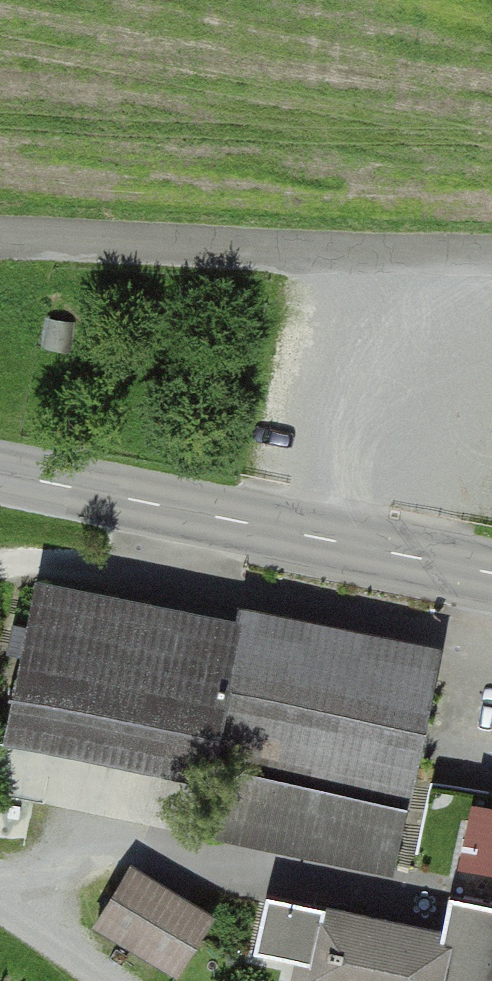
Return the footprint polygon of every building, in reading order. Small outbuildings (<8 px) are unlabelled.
[(20,580),(0,682),(0,746),(196,784),(228,620),(20,580)] [(429,658),(228,620),(205,742),(405,781),(429,658)] [(459,856),(491,862),(491,792),(471,788),(459,856)] [(205,912),(126,866),(87,932),(166,978),(205,912)] [(261,891),(246,955),(296,966),(292,980),(491,980),(491,907),(449,897),(441,932),(261,891)]
